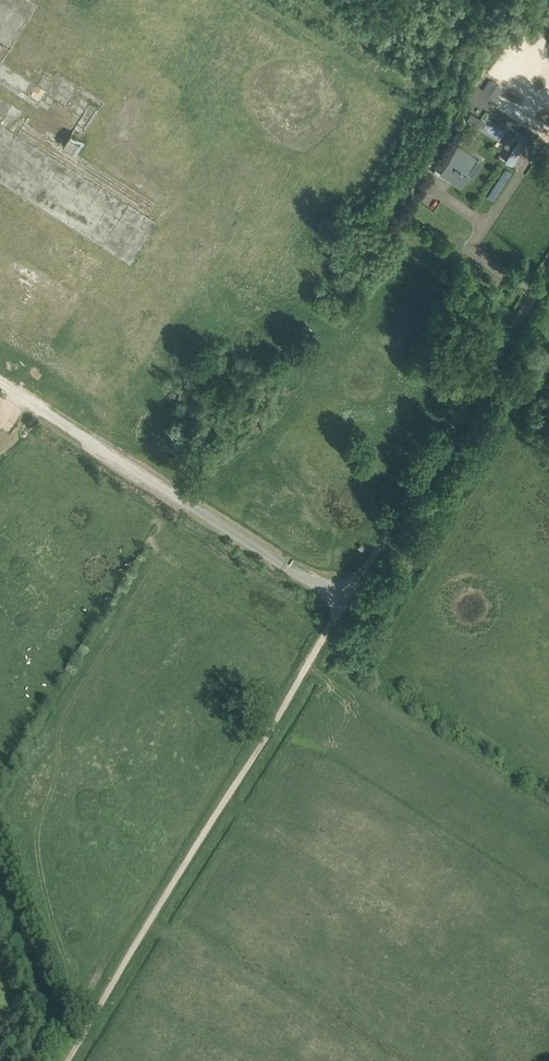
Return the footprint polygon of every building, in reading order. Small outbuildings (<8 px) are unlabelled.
[(493,98),(500,87),(491,81),(484,92),(493,98)] [(471,114),(467,121),(476,127),(481,120),(480,119),(480,120),(471,115),(472,114),(471,114)] [(517,138),(503,159),(510,164),(527,134),(517,128),(513,135),(517,138)] [(511,135),(503,147),(504,147),(508,150),(516,138),(511,135)] [(458,146),(457,149),(439,176),(446,181),(449,177),(461,186),(468,174),(466,172),(475,158),(458,146)] [(398,224),(392,220),(390,219),(387,223),(389,224),(395,228),(398,224)]
